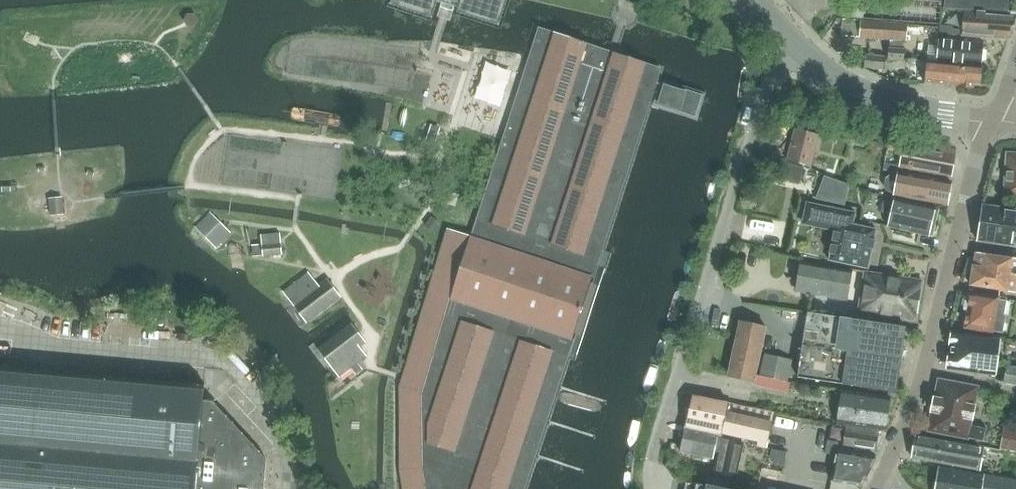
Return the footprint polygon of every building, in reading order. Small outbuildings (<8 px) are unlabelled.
[(389,5),(431,18),(437,2),(440,3),(439,7),(448,10),(452,11),(453,7),(458,8),(457,13),(498,26),(507,0),(391,0),(389,5)] [(913,0),(845,0),(843,18),(940,25),(941,2),(913,0)] [(943,9),(1008,14),(1011,0),(944,0),(943,9)] [(1015,18),(1015,16),(964,12),(962,36),(1010,39),(1015,18)] [(905,41),(906,25),(861,22),(860,38),(905,41)] [(399,387),(399,470),(402,488),(523,488),(565,358),(571,340),(595,267),(601,249),(649,101),(694,115),(700,96),(655,82),(660,69),(627,58),(616,54),(538,28),(528,61),(471,236),(447,229),(435,267),(402,377),(399,387)] [(981,65),(984,44),(939,40),(938,47),(928,46),(926,61),(937,62),(937,60),(981,65)] [(904,61),(904,59),(905,49),(889,48),(888,60),(904,61)] [(884,70),(885,58),(865,56),(864,68),(884,70)] [(981,66),(937,62),(927,61),(925,84),(973,89),(973,83),(980,84),(981,66)] [(810,167),(818,135),(795,129),(787,161),(810,167)] [(854,132),(852,141),(863,143),(864,134),(856,133),(854,132)] [(879,137),(877,146),(888,148),(890,139),(879,137)] [(952,177),(957,151),(890,139),(888,148),(888,150),(901,152),(899,167),(952,177)] [(1006,153),(1004,197),(1015,198),(1015,154),(1006,153)] [(784,163),(781,177),(800,182),(804,168),(784,163)] [(947,205),(951,182),(894,172),(893,177),(888,179),(886,183),(886,187),(888,191),(891,193),(895,194),(895,195),(947,205)] [(839,199),(845,184),(824,176),(818,190),(839,199)] [(1,183),(1,192),(17,192),(16,182),(1,183)] [(49,216),(63,215),(62,199),(48,200),(49,216)] [(938,210),(895,200),(893,205),(884,203),(882,213),(891,215),(888,227),(928,236),(928,235),(932,236),(938,210)] [(842,262),(871,268),(878,228),(854,224),(856,212),(807,203),(805,213),(821,216),(820,224),(837,227),(831,260),(842,262)] [(983,205),(978,242),(1015,248),(1015,210),(983,205)] [(216,248),(231,233),(209,213),(195,227),(216,248)] [(252,246),(253,258),(282,256),(280,233),(260,235),(261,245),(252,246)] [(976,254),(974,266),(973,266),(970,286),(1015,293),(1015,261),(976,254)] [(847,300),(851,271),(801,263),(797,292),(847,300)] [(281,292),(292,306),(319,286),(308,272),(281,292)] [(916,322),(922,281),(865,272),(858,313),(916,322)] [(306,324),(340,298),(326,280),(319,286),(292,306),(306,324)] [(971,292),(964,329),(1000,335),(1006,299),(971,292)] [(803,345),(901,360),(906,328),(807,313),(803,345)] [(754,382),(766,328),(740,322),(728,377),(754,382)] [(360,349),(366,343),(351,324),(317,350),(332,370),(360,349)] [(1006,366),(1009,363),(1011,350),(999,349),(1000,338),(954,332),(951,335),(950,343),(953,346),(951,355),(948,357),(947,366),(949,369),(995,375),(997,364),(1006,366)] [(896,392),(901,360),(803,345),(798,378),(896,392)] [(365,355),(360,349),(332,370),(337,376),(365,355)] [(765,351),(760,376),(787,383),(793,358),(765,351)] [(266,460),(213,402),(204,401),(205,385),(0,367),(0,488),(263,488),(266,460)] [(1012,367),(1006,370),(1004,383),(1015,386),(1015,367),(1012,367)] [(983,442),(986,430),(970,426),(978,388),(938,380),(928,431),(983,442)] [(885,431),(890,397),(842,390),(837,424),(885,431)] [(765,449),(772,413),(692,397),(685,428),(718,434),(759,442),(758,448),(765,449)] [(1006,425),(1002,449),(1015,452),(1015,427),(1006,425)] [(876,450),(879,431),(845,427),(843,446),(876,450)] [(718,434),(685,428),(680,452),(713,460),(718,434)] [(980,470),(983,448),(984,447),(916,436),(912,458),(980,470)] [(737,479),(744,445),(721,440),(714,474),(737,479)] [(830,440),(827,454),(836,455),(837,452),(838,442),(830,440)] [(836,455),(832,482),(861,486),(876,459),(837,452),(836,455)] [(939,468),(935,488),(1015,488),(1015,481),(939,468)] [(705,485),(724,488),(729,488),(730,481),(707,477),(705,485)]
